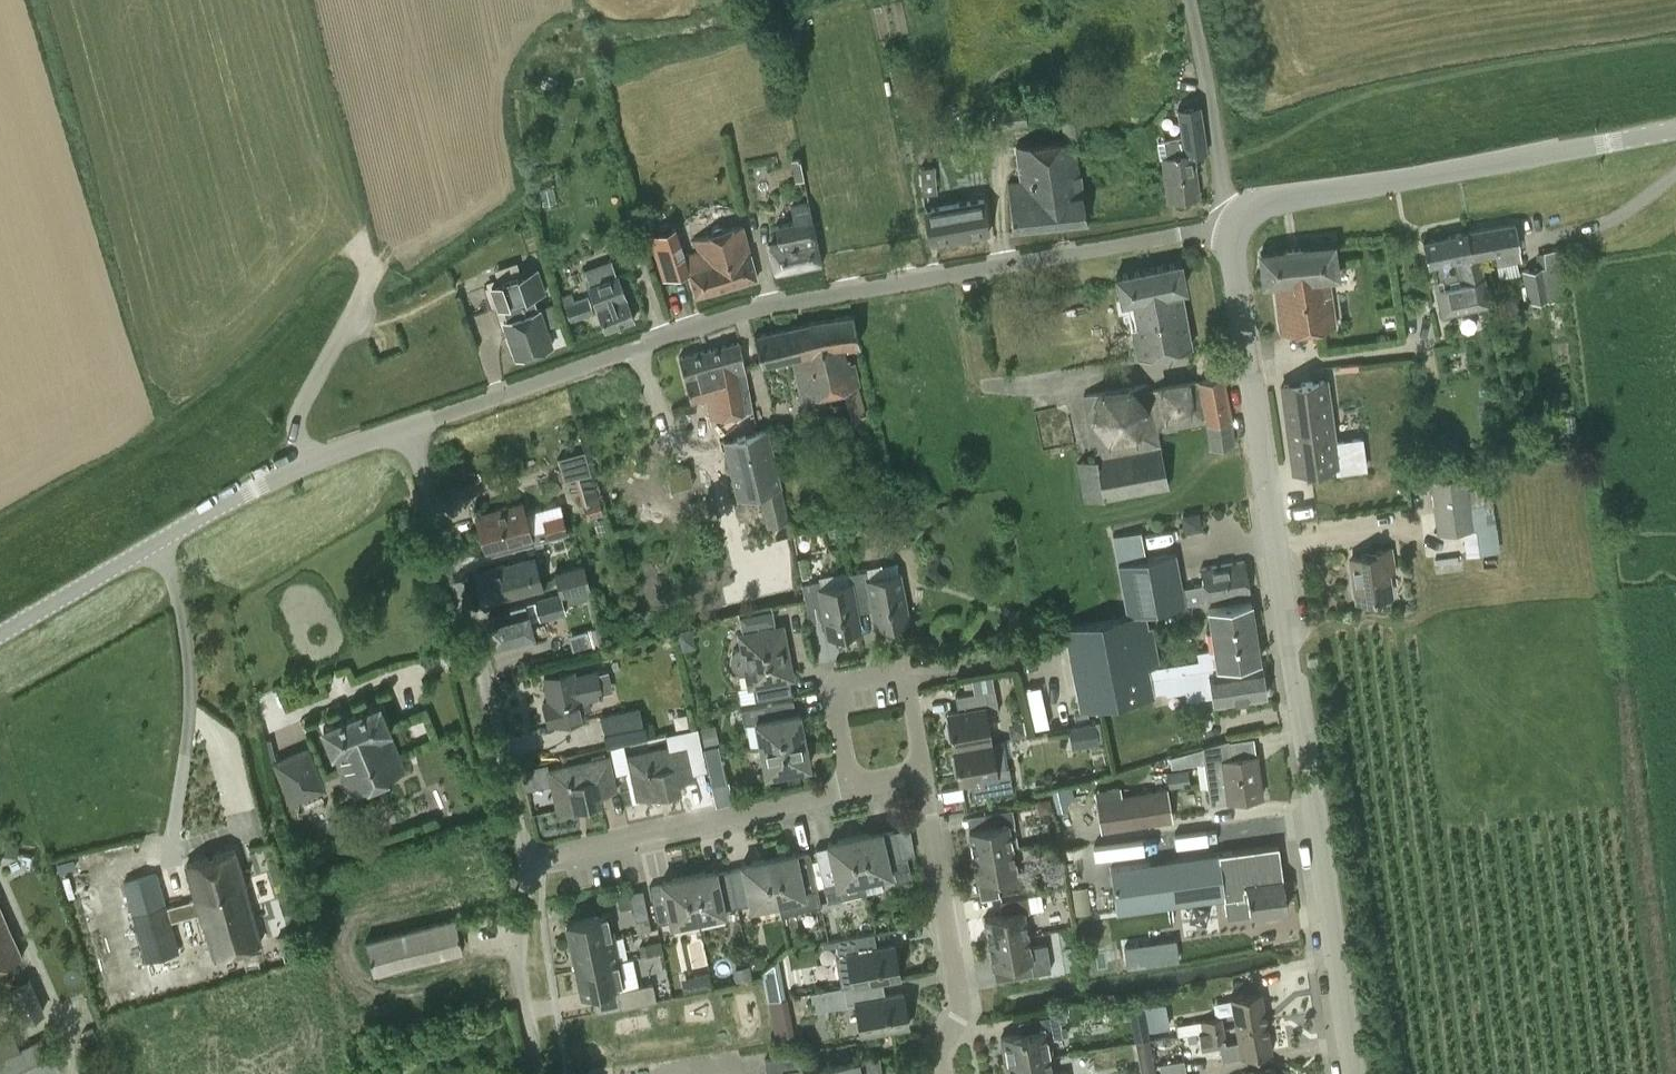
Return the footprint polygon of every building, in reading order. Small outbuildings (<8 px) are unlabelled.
[(1163,138),(1166,156),(1163,157),(1168,202),(1199,198),(1193,153),(1192,153),(1189,135),(1207,132),(1201,95),(1175,99),(1181,136),(1163,138)] [(1058,114),(1063,141),(1087,137),(1084,110),(1058,114)] [(1076,140),(1063,141),(1015,147),(1019,182),(1008,184),(1014,233),(1086,224),(1076,140)] [(799,156),(789,159),(794,181),(804,179),(799,156)] [(936,193),(934,166),(920,167),(922,194),(936,193)] [(952,205),(924,209),(930,245),(967,239),(989,235),(983,199),(952,205)] [(807,202),(789,206),(793,222),(775,226),(779,243),(769,245),(776,275),(821,265),(807,202)] [(1514,224),(1467,233),(1470,254),(1478,253),(1493,250),(1499,278),(1519,274),(1516,259),(1520,258),(1514,224)] [(720,226),(718,226),(716,226),(715,226),(714,227),(713,228),(712,230),(711,231),(711,233),(711,235),(694,240),(697,252),(684,255),(675,226),(649,234),(663,281),(689,273),(696,297),(757,279),(750,254),(749,250),(743,225),(725,230),(724,229),(723,227),(720,226)] [(1467,233),(1422,241),(1426,263),(1433,262),(1437,287),(1435,287),(1440,316),(1490,306),(1489,301),(1478,253),(1470,254),(1467,233)] [(1328,276),(1337,274),(1333,242),(1259,253),(1263,284),(1274,283),(1280,334),(1334,327),(1328,276)] [(625,298),(616,273),(611,260),(584,270),(589,282),(587,283),(597,308),(597,309),(606,331),(634,321),(625,298)] [(1137,357),(1191,347),(1181,288),(1186,287),(1180,261),(1115,274),(1120,299),(1121,300),(1127,299),(1129,312),(1131,324),(1130,323),(1137,357)] [(1544,266),(1521,270),(1527,302),(1547,299),(1547,301),(1564,299),(1560,262),(1544,266)] [(539,309),(536,292),(543,290),(536,270),(491,284),(498,305),(503,321),(516,359),(552,347),(539,309)] [(573,292),(561,296),(570,321),(593,312),(588,295),(575,300),(573,292)] [(841,343),(845,343),(846,346),(859,343),(852,313),(812,319),(784,327),(754,336),(761,363),(772,361),(775,367),(786,365),(785,358),(791,356),(801,401),(844,389),(851,418),(865,413),(858,386),(860,385),(854,362),(850,363),(849,358),(844,359),(841,343)] [(707,395),(711,419),(753,408),(748,385),(746,372),(739,343),(680,358),(690,400),(707,395)] [(1236,444),(1232,419),(1225,377),(1197,382),(1190,383),(1190,380),(1155,386),(1156,389),(1149,391),(1147,383),(1131,386),(1128,383),(1098,388),(1096,393),(1081,396),(1093,458),(1075,462),(1084,501),(1104,497),(1105,501),(1169,487),(1161,447),(1160,447),(1157,432),(1205,424),(1208,448),(1236,444)] [(1335,443),(1326,380),(1280,386),(1292,471),(1335,465),(1337,473),(1366,469),(1362,440),(1335,443)] [(789,521),(781,485),(768,428),(722,441),(736,498),(758,491),(766,527),(789,521)] [(585,451),(565,457),(567,464),(560,466),(564,481),(575,478),(582,506),(586,519),(604,516),(598,498),(593,476),(585,451)] [(1436,533),(1463,529),(1466,554),(1499,550),(1490,472),(1466,475),(1466,473),(1429,478),(1436,533)] [(546,527),(530,532),(522,502),(476,515),(487,555),(524,545),(525,545),(567,533),(561,513),(544,518),(546,527)] [(1112,537),(1126,615),(1128,615),(1129,617),(1135,616),(1185,606),(1185,604),(1207,600),(1250,592),(1244,562),(1201,570),(1204,584),(1182,588),(1176,552),(1146,558),(1141,530),(1112,537)] [(1374,551),(1375,555),(1351,558),(1357,601),(1390,595),(1387,573),(1394,572),(1391,549),(1374,551)] [(807,557),(798,558),(801,572),(809,571),(807,557)] [(542,586),(535,560),(525,563),(524,559),(474,573),(482,603),(532,589),(542,586)] [(554,571),(560,593),(588,586),(582,565),(582,562),(554,571)] [(866,570),(848,574),(856,613),(872,610),(875,627),(908,620),(899,573),(868,579),(866,570)] [(856,613),(848,574),(847,571),(818,576),(818,580),(801,583),(807,613),(809,623),(825,620),(827,637),(860,630),(856,613)] [(588,586),(560,593),(534,600),(510,607),(511,609),(512,614),(489,619),(497,647),(534,637),(527,616),(538,614),(539,621),(566,614),(565,607),(592,599),(589,588),(588,587),(588,586)] [(1260,660),(1251,603),(1208,610),(1216,666),(1260,660)] [(1129,617),(1128,615),(1126,615),(1092,622),(1065,629),(1081,709),(1151,695),(1151,693),(1153,693),(1149,676),(1148,668),(1159,666),(1152,627),(1138,631),(1135,616),(1129,617)] [(789,679),(792,678),(782,626),(738,634),(749,687),(752,686),(755,701),(792,694),(789,679)] [(571,650),(598,641),(594,627),(566,635),(571,650)] [(1217,666),(1149,676),(1153,693),(1166,691),(1167,694),(1186,691),(1187,700),(1212,696),(1214,705),(1266,697),(1261,665),(1218,672),(1217,666)] [(544,690),(543,690),(545,699),(540,701),(546,724),(554,722),(555,724),(584,718),(582,709),(588,708),(587,700),(601,696),(600,693),(612,691),(608,672),(597,674),(596,672),(574,676),(573,671),(550,675),(542,677),(544,690)] [(947,713),(953,748),(990,741),(985,714),(998,712),(994,689),(955,696),(957,711),(947,713)] [(755,722),(760,748),(804,739),(798,713),(795,713),(793,700),(741,709),(743,724),(755,722)] [(390,729),(379,703),(322,726),(332,753),(334,752),(350,792),(405,769),(389,730),(390,729)] [(600,716),(607,746),(646,737),(640,706),(600,716)] [(1074,725),(1077,746),(1102,742),(1099,721),(1074,725)] [(641,753),(627,755),(631,771),(637,801),(680,791),(678,782),(696,778),(688,742),(687,742),(684,731),(663,737),(666,747),(641,753)] [(809,766),(804,739),(760,748),(765,774),(809,766)] [(1209,803),(1228,801),(1261,797),(1256,754),(1231,757),(1229,739),(1201,747),(1207,789),(1209,803)] [(995,769),(990,741),(953,748),(959,783),(970,781),(972,797),(1012,790),(1008,766),(995,769)] [(325,789),(307,745),(270,761),(288,804),(325,789)] [(712,785),(726,782),(717,745),(703,748),(712,785)] [(1186,763),(1184,752),(1169,756),(1171,766),(1186,763)] [(549,768),(547,768),(558,814),(601,804),(599,795),(617,791),(613,775),(616,774),(613,757),(609,758),(608,755),(549,768)] [(525,787),(551,782),(547,768),(549,768),(547,760),(520,766),(525,787)] [(1168,788),(1190,785),(1187,768),(1167,771),(1168,788)] [(1052,791),(1055,802),(1064,800),(1061,788),(1052,791)] [(1165,789),(1097,800),(1102,831),(1170,819),(1165,789)] [(968,830),(972,855),(1012,848),(1007,825),(1014,823),(1012,809),(984,814),(986,827),(968,830)] [(911,879),(907,859),(901,860),(895,830),(881,833),(880,830),(854,836),(864,879),(890,873),(892,879),(897,882),(911,879)] [(814,849),(818,863),(826,900),(863,892),(861,880),(864,879),(854,836),(827,842),(828,846),(814,849)] [(1117,913),(1224,898),(1224,899),(1247,896),(1249,915),(1287,910),(1278,845),(1110,867),(1117,913)] [(1012,848),(972,855),(976,879),(995,876),(997,889),(1025,884),(1022,870),(1016,871),(1012,848)] [(213,956),(261,941),(234,850),(186,865),(213,956)] [(795,852),(768,858),(777,901),(780,914),(820,905),(817,889),(816,883),(812,865),(809,853),(796,856),(795,852)] [(742,867),(729,870),(737,907),(750,903),(751,907),(777,901),(768,858),(741,863),(742,867)] [(715,869),(688,875),(697,919),(724,913),(724,909),(737,907),(729,870),(716,873),(715,869)] [(180,952),(157,872),(122,883),(145,962),(180,952)] [(688,875),(662,880),(662,884),(649,887),(656,924),(670,920),(671,924),(697,919),(688,875)] [(1087,885),(1072,888),(1078,914),(1092,911),(1087,885)] [(643,890),(630,893),(635,920),(637,932),(650,928),(648,917),(643,890)] [(984,918),(988,942),(1027,935),(1023,912),(1029,911),(1042,908),(1039,894),(1000,901),(1002,915),(984,918)] [(451,901),(413,910),(419,933),(427,931),(433,955),(462,948),(451,901)] [(22,956),(0,906),(0,965),(22,956)] [(412,911),(374,921),(387,966),(416,959),(410,935),(418,933),(412,911)] [(565,921),(570,945),(615,936),(609,911),(565,921)] [(852,937),(828,941),(825,942),(826,947),(835,945),(837,955),(846,954),(852,985),(852,986),(880,981),(899,978),(893,945),(875,948),(873,933),(852,937)] [(1124,945),(1128,965),(1180,952),(1175,933),(1124,945)] [(1011,964),(1013,976),(1041,972),(1038,957),(1031,959),(1027,935),(988,942),(992,967),(1011,964)] [(570,945),(576,970),(619,960),(615,936),(570,945)] [(659,940),(638,944),(640,955),(661,950),(659,940)] [(777,958),(762,973),(764,982),(782,978),(777,958)] [(576,970),(581,994),(615,986),(625,984),(619,960),(576,970)] [(750,966),(734,970),(737,981),(752,978),(750,966)] [(709,973),(695,975),(697,989),(711,985),(709,973)] [(31,978),(9,988),(23,1021),(44,1012),(31,978)] [(883,997),(880,981),(852,986),(852,985),(811,993),(814,1010),(855,1003),(861,1034),(908,1026),(902,993),(883,997)] [(650,983),(616,990),(620,1007),(654,1000),(650,983)] [(1266,1021),(1260,991),(1230,996),(1236,1026),(1266,1021)] [(1134,1042),(1149,1039),(1142,1003),(1126,1006),(1134,1042)] [(1057,1014),(1026,1020),(1028,1032),(1000,1037),(1005,1064),(1051,1056),(1049,1038),(1061,1036),(1057,1014)] [(1178,1036),(1193,1033),(1224,1028),(1222,1017),(1196,1022),(1176,1025),(1178,1036)] [(1271,1050),(1266,1021),(1236,1026),(1238,1041),(1227,1042),(1224,1028),(1193,1033),(1195,1044),(1199,1043),(1200,1049),(1219,1046),(1221,1060),(1241,1056),(1271,1050)] [(790,1022),(774,1026),(777,1039),(794,1036),(790,1022)] [(0,1056),(0,1073),(62,1073),(46,1037),(0,1056)] [(1149,1039),(1134,1042),(1140,1073),(1156,1073),(1149,1039)] [(879,1056),(858,1059),(798,1068),(796,1055),(764,1059),(766,1073),(763,1073),(882,1073),(879,1056)] [(1068,1070),(1054,1073),(1051,1056),(1005,1064),(1007,1073),(1068,1073),(1068,1070)] [(1161,1073),(1186,1073),(1183,1060),(1158,1064),(1161,1073)]
